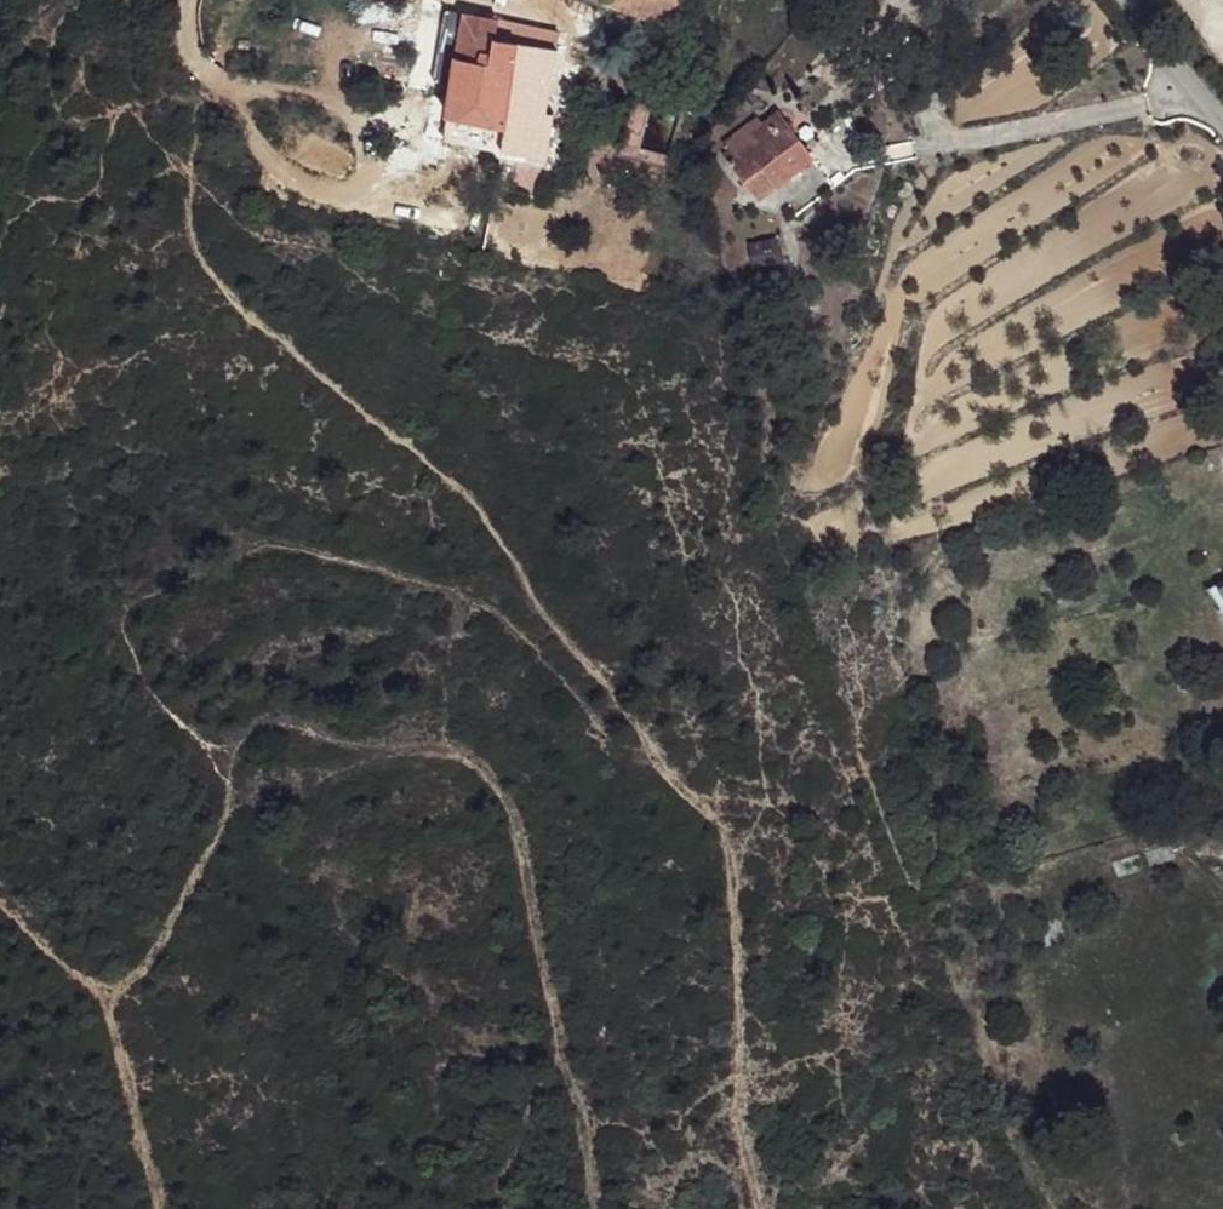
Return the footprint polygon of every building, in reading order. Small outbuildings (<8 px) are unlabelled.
[(682,33),(688,0),(590,0),(682,33)] [(504,21),(447,12),(437,81),(456,84),(452,139),(498,148),(496,158),(550,168),(559,113),(551,113),(561,53),(501,39),(504,21)] [(779,127),(771,118),(755,131),(761,142),(779,127)] [(815,159),(784,122),(779,127),(761,142),(731,162),(749,185),(763,172),(777,189),(815,159)]
